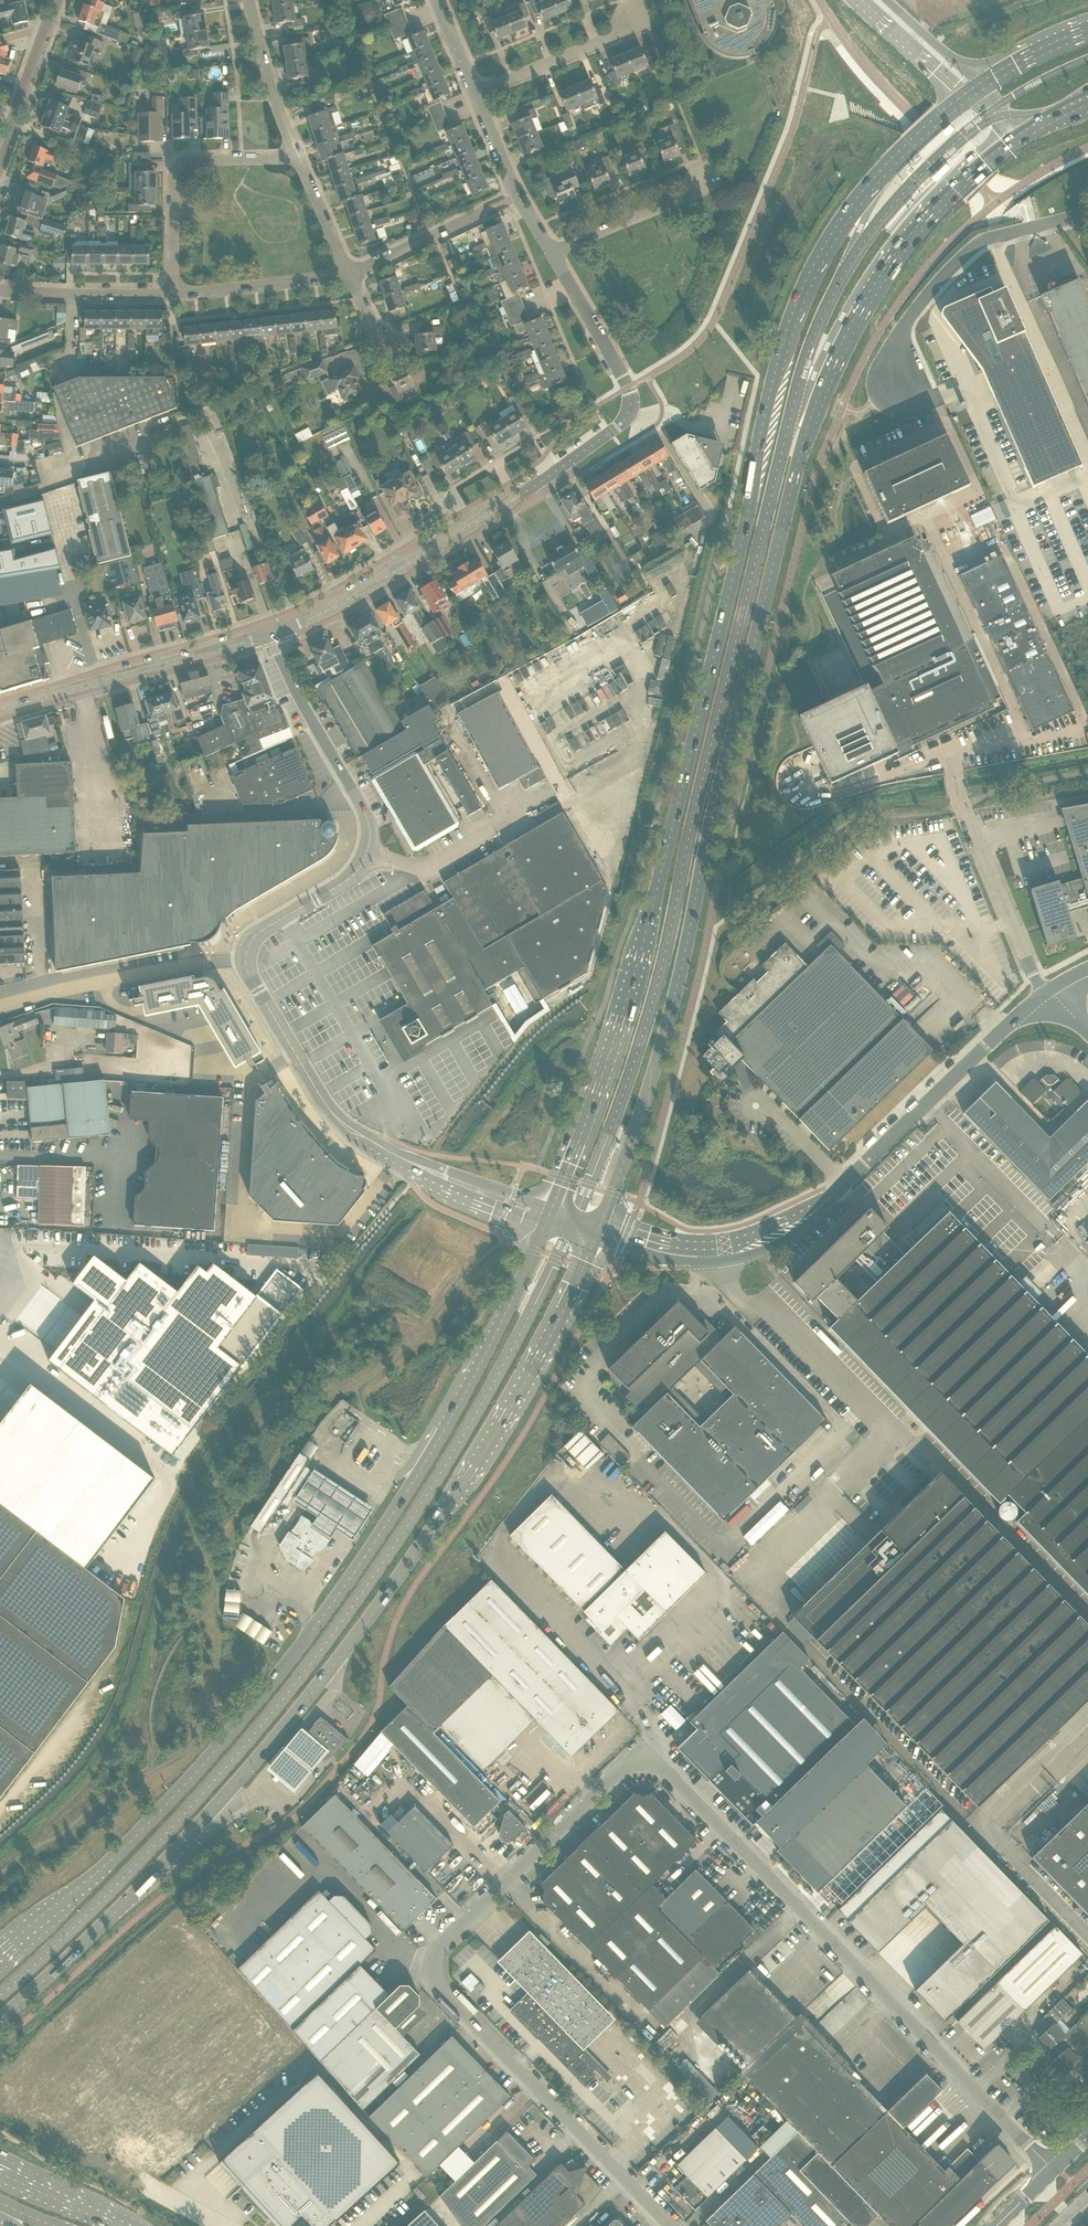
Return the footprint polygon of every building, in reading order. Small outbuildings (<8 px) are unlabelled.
[(102,4),(91,0),(89,7),(84,5),(79,21),(93,26),(99,28),(96,34),(107,38),(118,42),(122,32),(100,24),(107,6),(102,4)] [(558,14),(552,0),(545,0),(537,3),(536,0),(531,0),(529,1),(534,15),(540,12),(544,20),(544,19),(558,14)] [(558,14),(571,8),(572,9),(569,0),(570,0),(552,0),(558,14)] [(699,31),(701,31),(703,35),(701,36),(702,39),(705,43),(711,49),(717,54),(721,56),(723,56),(731,59),(739,59),(748,58),(749,57),(751,61),(756,59),(754,55),(756,54),(763,50),(769,43),(773,36),(774,35),(776,28),(777,19),(776,10),(775,7),(773,8),(771,3),(773,2),(772,0),(687,0),(699,31)] [(29,22),(24,2),(8,6),(0,8),(0,21),(11,19),(12,25),(29,22)] [(524,19),(529,17),(524,3),(517,6),(520,12),(507,18),(506,18),(512,32),(526,27),(527,27),(524,19)] [(302,20),(294,21),(292,5),(274,7),(277,23),(276,23),(276,24),(287,22),(288,28),(303,26),(302,20)] [(481,16),(487,14),(484,7),(478,9),(481,16)] [(392,19),(405,14),(402,8),(390,13),(392,19)] [(203,15),(192,17),(191,10),(176,13),(177,21),(179,21),(180,25),(183,25),(185,34),(205,31),(202,16),(203,15)] [(506,18),(507,18),(504,11),(483,19),(489,33),(495,31),(498,39),(499,39),(499,38),(512,32),(506,18)] [(150,21),(154,17),(150,12),(148,14),(147,12),(144,15),(150,21)] [(395,25),(392,19),(390,13),(384,16),(389,28),(395,25)] [(395,25),(407,20),(405,14),(392,19),(395,25)] [(398,32),(410,27),(407,20),(395,25),(398,32)] [(400,38),(398,32),(395,25),(389,28),(394,40),(400,38)] [(400,38),(412,33),(410,27),(398,32),(400,38)] [(208,47),(207,47),(205,31),(185,34),(187,50),(182,51),(183,58),(198,55),(197,49),(208,47)] [(423,33),(424,33),(424,32),(402,41),(407,53),(428,45),(423,33)] [(303,44),(310,43),(309,37),(294,39),(295,45),(284,47),(284,48),(285,48),(288,63),(305,60),(303,44)] [(104,44),(98,41),(87,38),(85,45),(72,40),(71,43),(74,44),(69,59),(88,66),(93,53),(100,56),(104,44)] [(165,38),(153,39),(164,64),(167,64),(167,58),(168,58),(165,38)] [(8,51),(6,43),(0,44),(0,74),(5,76),(10,61),(8,60),(6,52),(8,51)] [(146,44),(144,47),(146,51),(149,52),(152,51),(154,48),(153,45),(149,43),(146,44)] [(414,65),(433,57),(428,45),(407,53),(407,55),(410,54),(413,63),(414,65)] [(135,48),(132,56),(140,59),(143,51),(135,48)] [(651,56),(645,59),(640,48),(640,49),(640,50),(626,56),(633,73),(647,67),(650,73),(656,70),(651,56)] [(617,79),(633,73),(626,56),(611,61),(611,60),(610,61),(614,71),(608,74),(614,88),(620,85),(617,79)] [(416,79),(438,70),(433,57),(414,65),(413,63),(406,66),(408,71),(412,70),(416,79)] [(314,76),(308,77),(305,60),(288,63),(290,79),(289,79),(300,78),(301,84),(315,82),(314,76)] [(400,74),(408,71),(406,66),(398,69),(400,74)] [(424,90),(443,82),(438,70),(416,79),(416,80),(423,77),(425,83),(422,85),(423,87),(424,90)] [(82,78),(70,74),(61,71),(56,86),(77,93),(82,78)] [(160,73),(159,85),(166,85),(167,74),(160,73)] [(375,81),(370,83),(375,93),(380,91),(375,81)] [(600,89),(594,91),(590,81),(589,81),(590,82),(575,88),(584,110),(598,104),(599,106),(606,103),(600,89)] [(449,94),(448,94),(443,82),(424,90),(423,87),(416,90),(418,96),(423,93),(427,103),(449,95),(449,94)] [(584,111),(584,110),(575,88),(561,94),(560,93),(567,112),(582,106),(584,111)] [(411,99),(418,96),(416,90),(409,93),(411,99)] [(205,117),(205,122),(207,125),(207,138),(222,138),(229,138),(229,123),(229,121),(229,119),(229,102),(229,93),(217,94),(212,94),(212,109),(206,109),(206,116),(205,117)] [(101,105),(103,97),(92,94),(90,102),(101,105)] [(151,113),(138,114),(138,131),(138,142),(154,142),(160,141),(160,137),(160,126),(160,115),(163,115),(162,97),(151,97),(151,113)] [(180,113),(173,113),(174,139),(189,139),(191,139),(191,129),(196,129),(196,119),(196,98),(185,99),(180,99),(180,113)] [(70,108),(61,104),(51,101),(46,113),(79,126),(81,119),(67,114),(70,108)] [(101,105),(90,102),(88,101),(83,115),(97,120),(103,105),(101,105)] [(430,114),(443,108),(441,102),(427,107),(430,114)] [(331,114),(337,113),(335,107),(322,111),(323,113),(309,117),(309,118),(310,118),(314,132),(335,125),(331,114)] [(432,120),(446,115),(443,108),(430,114),(432,120)] [(530,118),(537,115),(534,109),(520,114),(522,120),(512,125),(513,125),(519,139),(536,132),(530,118)] [(79,127),(79,126),(46,113),(41,127),(60,134),(61,129),(75,134),(73,140),(70,139),(69,142),(57,137),(55,144),(81,151),(88,129),(79,127)] [(567,130),(573,127),(568,113),(561,116),(567,130)] [(435,126),(448,121),(446,115),(432,120),(435,126)] [(437,132),(451,127),(448,121),(435,126),(437,132)] [(675,145),(681,142),(674,124),(660,129),(664,140),(657,143),(664,162),(665,162),(664,161),(679,155),(679,156),(680,156),(675,145)] [(352,134),(338,138),(335,125),(314,132),(318,146),(352,136),(352,134)] [(461,127),(462,127),(462,126),(447,133),(452,145),(466,139),(461,127)] [(524,155),(542,148),(536,132),(519,139),(525,154),(524,154),(524,155)] [(386,134),(379,136),(381,143),(389,141),(386,134)] [(340,143),(353,139),(352,136),(318,146),(323,161),(322,161),(344,154),(340,143)] [(585,138),(573,143),(576,150),(588,146),(585,138)] [(457,158),(471,152),(466,139),(452,145),(457,158)] [(546,154),(560,148),(557,141),(543,147),(546,154)] [(646,157),(642,147),(641,143),(627,148),(628,150),(621,153),(623,157),(622,157),(630,176),(630,175),(644,169),(644,170),(645,170),(641,159),(646,157)] [(32,163),(27,178),(37,182),(52,187),(59,190),(65,187),(75,183),(57,176),(41,169),(45,160),(52,162),(55,154),(44,150),(34,146),(28,161),(32,163)] [(434,156),(442,153),(440,148),(432,151),(434,156)] [(356,157),(364,154),(362,149),(354,151),(356,157)] [(462,170),(477,164),(471,152),(457,158),(462,170)] [(332,174),(351,168),(347,154),(344,155),(344,154),(322,161),(328,160),(332,174)] [(612,171),(608,161),(606,157),(601,160),(603,165),(588,172),(595,190),(596,190),(595,189),(609,183),(610,184),(606,174),(612,171)] [(467,183),(482,177),(477,164),(462,170),(467,183)] [(155,172),(144,173),(144,167),(128,167),(128,174),(134,174),(135,189),(154,189),(154,174),(155,174),(155,172)] [(348,169),(351,168),(332,174),(337,188),(352,184),(348,169)] [(579,187),(574,177),(571,169),(555,176),(557,181),(552,183),(550,178),(542,181),(551,201),(558,198),(560,204),(561,204),(560,203),(575,197),(575,198),(576,198),(572,190),(579,187)] [(444,181),(453,177),(450,172),(442,175),(444,181)] [(400,174),(394,176),(396,184),(403,182),(400,174)] [(357,185),(371,181),(370,175),(355,180),(357,185)] [(487,188),(486,189),(482,177),(467,183),(472,195),(487,189),(487,188)] [(361,196),(356,198),(352,184),(337,188),(341,202),(340,203),(341,203),(362,197),(361,196)] [(59,190),(51,194),(54,202),(69,195),(65,187),(59,190)] [(155,205),(154,205),(154,189),(135,189),(135,205),(128,205),(128,213),(152,212),(152,210),(151,210),(151,206),(155,206),(155,205)] [(19,190),(14,206),(18,208),(16,212),(42,219),(48,199),(40,196),(19,190)] [(469,199),(468,196),(467,194),(459,197),(462,202),(469,199)] [(351,216),(366,211),(362,197),(341,203),(346,202),(351,216)] [(355,230),(370,226),(366,211),(351,216),(355,230)] [(413,232),(424,228),(419,211),(407,216),(413,232)] [(23,230),(25,222),(11,217),(6,235),(20,239),(31,242),(34,233),(23,230)] [(375,227),(390,223),(388,217),(373,222),(375,227)] [(62,237),(65,227),(43,221),(40,230),(41,230),(40,233),(52,237),(53,234),(62,237)] [(501,225),(502,225),(480,233),(484,244),(485,246),(506,237),(501,225)] [(376,231),(372,232),(370,226),(355,230),(359,244),(359,245),(379,239),(376,231)] [(106,243),(106,235),(100,235),(100,242),(88,241),(88,247),(88,263),(103,263),(103,247),(103,243),(106,243)] [(489,259),(511,250),(506,237),(485,246),(484,244),(478,246),(480,251),(485,249),(489,259)] [(35,249),(35,248),(19,244),(17,252),(36,257),(38,250),(35,249)] [(7,274),(9,273),(10,266),(20,269),(27,271),(30,258),(23,256),(15,254),(17,250),(13,249),(2,246),(0,254),(0,272),(7,274)] [(67,251),(67,263),(72,263),(72,264),(73,264),(73,263),(88,263),(88,247),(73,247),(72,247),(72,251),(67,251)] [(118,247),(103,247),(103,263),(118,263),(118,247)] [(133,263),(133,248),(118,247),(118,263),(133,263)] [(149,248),(138,248),(133,248),(133,263),(148,263),(148,264),(149,264),(149,248)] [(494,271),(516,262),(511,250),(489,259),(493,269),(494,271)] [(499,284),(521,275),(516,262),(494,271),(493,269),(487,271),(489,276),(495,274),(499,284)] [(527,286),(526,286),(521,275),(499,284),(504,296),(517,291),(527,287),(527,286)] [(1072,283),(1069,277),(1055,283),(1052,281),(1048,283),(1047,286),(1049,289),(1052,290),(1053,291),(1041,296),(1087,406),(1087,303),(1078,280),(1072,283)] [(400,292),(399,288),(396,278),(380,282),(380,283),(381,283),(385,297),(400,292)] [(941,314),(941,315),(941,316),(941,317),(942,317),(942,318),(942,319),(957,339),(977,365),(982,371),(1033,487),(1082,466),(1005,289),(1002,290),(1002,291),(994,295),(992,293),(990,288),(946,307),(945,307),(945,308),(944,308),(943,309),(943,310),(942,310),(942,311),(941,312),(941,313),(941,314)] [(508,306),(521,301),(517,291),(504,296),(505,300),(508,306)] [(389,312),(405,307),(400,292),(385,297),(390,311),(389,311),(389,312)] [(510,313),(508,306),(505,300),(500,302),(505,314),(510,313)] [(510,313),(524,307),(521,301),(508,306),(510,313)] [(66,322),(66,307),(58,307),(58,313),(57,313),(56,326),(57,325),(66,322)] [(513,319),(526,313),(524,307),(510,313),(513,319)] [(324,336),(337,335),(335,312),(334,312),(334,313),(320,314),(322,331),(321,331),(321,335),(319,335),(320,345),(325,344),(324,336)] [(100,313),(86,313),(85,313),(85,331),(100,331),(100,313)] [(115,330),(116,330),(116,313),(100,313),(100,331),(100,334),(98,334),(97,342),(103,342),(103,334),(115,334),(115,330)] [(116,330),(131,330),(131,313),(116,313),(116,330)] [(145,336),(146,336),(146,313),(131,313),(131,330),(145,330),(145,336)] [(161,330),(161,324),(161,313),(146,313),(146,336),(158,336),(158,342),(164,342),(164,334),(160,334),(160,330),(161,330)] [(515,325),(513,319),(510,313),(505,314),(511,327),(515,325)] [(516,325),(529,320),(526,313),(513,319),(515,325),(516,325)] [(321,331),(322,331),(320,314),(305,316),(306,333),(321,331)] [(291,335),(306,333),(305,316),(289,318),(291,335)] [(276,337),(291,335),(289,318),(274,320),(276,337)] [(529,320),(516,325),(520,334),(527,332),(529,338),(545,331),(540,320),(541,319),(540,319),(530,323),(529,320)] [(7,345),(10,344),(10,343),(10,339),(8,339),(8,332),(15,332),(16,321),(0,320),(0,345),(7,345)] [(261,338),(276,337),(274,320),(259,321),(261,338)] [(261,338),(259,321),(244,323),(247,345),(259,343),(262,343),(262,342),(261,338)] [(59,330),(66,328),(66,322),(57,325),(59,330)] [(246,345),(247,345),(244,323),(229,325),(231,342),(246,340),(246,345)] [(216,343),(231,342),(229,325),(214,326),(216,343)] [(201,345),(216,343),(214,326),(199,328),(201,345)] [(434,336),(442,335),(441,327),(426,328),(427,335),(415,336),(416,336),(418,352),(417,352),(436,350),(434,336)] [(186,347),(201,345),(199,328),(184,330),(184,329),(186,347)] [(534,350),(550,344),(545,331),(529,338),(534,350)] [(14,341),(10,343),(13,352),(39,342),(36,333),(14,341)] [(539,363),(555,356),(550,344),(534,350),(539,363)] [(525,357),(532,355),(529,349),(522,352),(525,357)] [(0,352),(0,367),(12,368),(13,355),(7,355),(8,352),(0,352)] [(518,360),(525,357),(522,352),(515,355),(518,360)] [(544,375),(560,369),(555,356),(539,363),(544,375)] [(306,381),(328,373),(323,360),(301,368),(306,381)] [(28,362),(14,369),(18,378),(32,372),(28,362)] [(327,379),(321,382),(327,396),(333,393),(338,391),(343,402),(352,397),(362,392),(356,380),(354,376),(357,374),(354,367),(344,372),(327,380),(327,379)] [(414,386),(410,378),(405,368),(404,368),(405,369),(391,376),(390,375),(395,386),(389,388),(396,402),(403,399),(400,393),(414,386)] [(565,381),(560,369),(544,375),(541,376),(540,374),(533,377),(535,382),(540,380),(544,390),(566,381),(565,381)] [(484,377),(479,380),(482,386),(488,382),(484,377)] [(78,445),(174,407),(164,380),(80,380),(56,390),(78,445)] [(21,401),(22,395),(17,394),(4,393),(5,387),(0,386),(0,399),(21,401)] [(50,401),(49,392),(39,393),(39,402),(50,401)] [(0,419),(4,420),(5,416),(10,416),(10,411),(34,413),(34,407),(37,408),(38,403),(21,401),(0,399),(0,419)] [(526,415),(520,405),(518,402),(512,405),(516,411),(502,420),(512,435),(525,427),(526,428),(520,418),(526,415)] [(425,413),(415,419),(418,426),(429,420),(431,419),(427,412),(425,413)] [(411,437),(419,433),(412,420),(405,423),(411,437)] [(498,443),(512,435),(502,420),(488,429),(485,422),(479,426),(487,438),(492,435),(498,445),(499,444),(498,443)] [(341,422),(319,433),(328,452),(351,441),(341,422)] [(59,424),(41,423),(40,440),(61,438),(59,424)] [(0,426),(0,440),(17,441),(18,435),(0,433),(1,426),(0,426)] [(475,445),(469,436),(467,432),(455,440),(458,446),(451,450),(461,466),(474,458),(475,459),(476,458),(470,449),(475,445)] [(973,449),(985,445),(980,432),(968,437),(973,449)] [(713,443),(714,442),(686,435),(672,444),(700,491),(714,482),(721,455),(720,454),(721,452),(721,449),(720,447),(718,445),(716,444),(713,443)] [(887,524),(902,517),(970,486),(946,435),(863,474),(887,524)] [(17,441),(0,440),(0,447),(17,448),(17,441)] [(676,470),(677,470),(659,441),(647,448),(657,464),(662,460),(670,474),(671,474),(675,481),(681,477),(676,470)] [(649,468),(657,464),(647,448),(634,456),(656,492),(661,489),(657,482),(649,468)] [(448,474),(461,466),(451,450),(438,458),(434,452),(428,456),(436,469),(442,466),(448,475),(448,474)] [(429,473),(435,469),(427,456),(421,459),(429,473)] [(650,495),(656,492),(634,456),(623,463),(632,479),(638,475),(646,488),(650,495)] [(625,483),(632,479),(623,463),(610,471),(627,500),(631,507),(637,503),(633,496),(625,483)] [(5,480),(5,478),(13,479),(14,472),(5,471),(6,466),(0,466),(0,479),(5,480)] [(417,488),(414,482),(415,481),(409,471),(401,475),(397,468),(384,476),(388,483),(380,488),(398,517),(407,512),(401,503),(402,503),(401,500),(405,498),(406,500),(412,496),(414,497),(415,498),(416,498),(417,498),(419,498),(419,497),(420,496),(421,495),(421,493),(421,492),(420,491),(418,488),(417,488)] [(621,503),(627,500),(610,471),(598,478),(608,493),(613,490),(621,503)] [(131,556),(111,473),(77,481),(79,488),(78,488),(84,513),(86,512),(87,520),(86,520),(87,523),(88,523),(90,531),(89,531),(95,556),(96,555),(98,564),(131,556)] [(991,490),(1002,486),(998,473),(987,476),(991,490)] [(350,474),(342,478),(351,494),(358,490),(359,490),(350,474)] [(37,475),(30,476),(32,485),(39,483),(37,475)] [(230,533),(226,523),(211,475),(193,481),(212,539),(230,533)] [(351,494),(342,478),(341,476),(334,480),(351,511),(358,507),(354,499),(351,494)] [(3,493),(4,486),(4,484),(12,484),(13,485),(13,479),(5,478),(5,480),(0,479),(0,493),(3,493)] [(606,494),(608,493),(598,478),(585,486),(603,515),(616,507),(609,496),(606,494)] [(358,490),(351,494),(354,499),(361,495),(358,490)] [(574,493),(561,500),(563,504),(572,518),(573,521),(580,517),(585,525),(585,524),(591,535),(602,528),(596,518),(593,519),(581,498),(578,499),(574,493)] [(320,520),(327,517),(316,496),(309,500),(311,502),(320,520)] [(43,499),(3,509),(11,544),(52,534),(43,499)] [(692,526),(705,517),(695,500),(682,509),(684,513),(692,526)] [(370,514),(363,518),(368,526),(374,535),(375,535),(376,535),(381,532),(381,531),(386,528),(379,516),(380,515),(374,506),(371,501),(365,505),(370,514)] [(311,502),(303,506),(305,511),(304,512),(314,530),(321,526),(323,526),(322,524),(320,520),(311,502)] [(563,504),(560,506),(568,520),(572,518),(563,504)] [(984,512),(972,518),(978,529),(968,534),(974,545),(995,534),(984,512)] [(350,525),(344,529),(355,547),(356,546),(356,547),(362,543),(367,540),(360,529),(362,528),(356,519),(353,513),(346,517),(350,525)] [(628,513),(623,515),(626,524),(631,522),(628,513)] [(684,513),(672,520),(679,532),(680,533),(692,526),(684,513)] [(679,532),(672,520),(671,518),(663,523),(671,537),(679,532)] [(333,522),(326,527),(327,529),(330,535),(336,544),(338,543),(344,553),(349,551),(355,548),(354,547),(355,547),(344,529),(339,532),(334,524),(333,522)] [(248,550),(253,549),(248,523),(242,524),(248,550)] [(321,526),(314,530),(321,543),(317,545),(320,550),(326,562),(327,563),(328,563),(329,563),(333,561),(333,559),(338,557),(333,547),(322,527),(321,526)] [(300,547),(307,543),(300,528),(293,531),(300,547)] [(799,718),(813,747),(830,785),(897,754),(893,746),(900,743),(908,739),(911,747),(1005,704),(925,532),(914,537),(832,575),(836,585),(820,593),(864,688),(799,718)] [(0,541),(0,550),(9,548),(8,538),(1,540),(0,541)] [(209,554),(216,552),(211,539),(205,542),(209,554)] [(508,565),(518,559),(507,542),(492,551),(500,564),(498,565),(500,569),(494,573),(501,584),(509,579),(505,572),(510,568),(508,565)] [(557,551),(547,557),(557,574),(565,569),(568,576),(577,571),(578,570),(577,569),(582,565),(591,580),(600,575),(585,550),(583,551),(578,554),(572,542),(563,547),(562,548),(561,546),(561,547),(560,548),(558,549),(557,550),(557,549),(556,550),(557,551)] [(0,550),(0,579),(56,569),(60,569),(55,547),(16,558),(14,548),(0,550)] [(135,566),(144,564),(140,547),(131,548),(135,566)] [(313,569),(309,560),(304,550),(287,558),(297,578),(313,569)] [(636,573),(650,566),(641,550),(627,558),(636,573)] [(618,586),(631,578),(615,553),(603,561),(618,586)] [(1074,711),(1058,677),(1002,555),(960,575),(1032,731),(1074,711)] [(231,557),(219,561),(223,572),(225,571),(234,595),(237,594),(240,603),(255,598),(249,580),(240,583),(236,573),(231,557)] [(137,581),(135,570),(131,558),(106,565),(108,572),(108,574),(112,588),(137,581)] [(273,579),(269,569),(266,559),(251,564),(259,585),(273,579)] [(455,580),(448,584),(451,589),(459,601),(474,592),(470,585),(486,575),(477,561),(468,566),(467,564),(459,569),(460,571),(452,576),(455,580)] [(173,600),(172,600),(162,564),(143,569),(150,596),(148,598),(154,616),(156,627),(157,627),(159,631),(178,626),(177,622),(178,621),(175,611),(176,611),(173,600)] [(225,603),(222,593),(215,568),(206,570),(213,592),(207,594),(212,612),(222,609),(221,605),(225,603)] [(49,679),(45,664),(49,663),(43,644),(75,635),(77,631),(74,622),(72,623),(71,620),(73,619),(71,609),(61,612),(31,621),(30,621),(22,624),(18,603),(60,596),(56,569),(0,579),(0,606),(3,606),(3,607),(7,628),(0,631),(0,693),(49,679)] [(494,573),(486,578),(498,597),(506,592),(501,584),(494,573)] [(201,593),(196,577),(182,581),(186,596),(173,600),(176,611),(180,610),(183,622),(200,617),(197,608),(200,607),(196,594),(201,593)] [(434,581),(421,589),(427,599),(425,600),(433,614),(440,610),(439,608),(438,607),(446,602),(444,598),(445,598),(434,581)] [(429,624),(415,600),(409,591),(394,600),(404,617),(412,612),(431,644),(442,638),(433,623),(433,622),(429,624)] [(136,622),(146,620),(138,593),(122,598),(129,624),(136,622)] [(612,614),(604,600),(581,614),(589,627),(612,614)] [(108,605),(97,607),(95,602),(84,604),(90,630),(100,628),(100,629),(103,628),(105,629),(106,628),(108,627),(111,626),(110,622),(112,622),(108,605)] [(378,610),(377,611),(382,620),(387,627),(392,624),(399,635),(403,643),(411,638),(407,630),(403,624),(397,614),(396,615),(389,603),(383,607),(381,605),(378,607),(378,610)] [(381,631),(376,623),(371,614),(361,620),(384,658),(389,655),(379,639),(381,638),(381,631)] [(452,635),(442,618),(433,623),(442,638),(443,640),(452,635)] [(384,658),(361,620),(349,627),(358,642),(363,639),(372,654),(373,653),(379,661),(384,658)] [(556,654),(562,665),(606,644),(600,632),(556,654)] [(339,646),(332,650),(327,640),(325,641),(324,641),(322,642),(321,643),(312,648),(315,653),(313,654),(323,673),(347,660),(339,646)] [(400,723),(369,672),(363,662),(331,681),(329,677),(314,686),(357,758),(361,756),(361,757),(405,731),(400,723)] [(261,665),(239,673),(246,692),(242,693),(248,707),(273,698),(261,665)] [(212,692),(206,669),(205,669),(179,676),(184,699),(212,692)] [(443,691),(436,677),(418,687),(426,701),(443,691)] [(603,687),(565,708),(571,719),(610,698),(603,687)] [(488,697),(457,714),(471,740),(498,789),(518,779),(524,790),(546,778),(541,769),(540,767),(537,768),(497,692),(488,697)] [(180,704),(177,705),(173,693),(159,697),(165,715),(172,713),(175,723),(176,723),(178,730),(187,727),(180,704)] [(159,697),(146,702),(150,714),(147,715),(150,726),(154,737),(162,735),(158,723),(166,721),(165,715),(159,697)] [(236,743),(257,733),(245,700),(223,706),(221,715),(225,726),(197,739),(200,746),(201,749),(203,753),(205,756),(236,743)] [(202,703),(188,707),(190,715),(205,711),(202,703)] [(145,724),(139,726),(133,705),(117,709),(125,740),(133,738),(134,743),(149,739),(145,724)] [(433,713),(432,713),(428,706),(400,723),(405,731),(361,757),(373,775),(423,746),(439,736),(432,724),(437,721),(433,713)] [(46,735),(50,734),(46,716),(15,724),(24,756),(42,754),(50,752),(46,735)] [(481,808),(447,751),(439,736),(423,746),(425,750),(415,755),(422,766),(434,759),(468,816),(481,808)] [(200,746),(193,748),(196,756),(203,753),(201,749),(200,746)] [(280,804),(314,790),(296,748),(230,777),(242,805),(280,804)] [(455,824),(422,766),(415,755),(375,779),(393,809),(394,808),(399,816),(397,817),(415,847),(455,824)] [(75,852),(72,763),(16,765),(18,798),(0,799),(0,856),(75,852)] [(1085,796),(1070,799),(1072,806),(1087,803),(1085,796)] [(1061,809),(1082,878),(1059,885),(1058,881),(1029,890),(1047,948),(1075,940),(1067,913),(1087,906),(1087,804),(1061,809)] [(453,898),(441,905),(435,909),(424,891),(425,893),(387,916),(387,915),(387,916),(394,927),(391,929),(394,933),(372,946),(378,958),(380,957),(413,1013),(395,1024),(403,1039),(411,1053),(492,1006),(514,1043),(528,1025),(550,1010),(543,999),(586,974),(608,891),(602,880),(563,812),(504,847),(443,883),(453,898)] [(320,820),(188,826),(187,814),(149,816),(150,834),(144,834),(141,874),(53,878),(56,972),(190,945),(190,944),(190,943),(193,943),(196,943),(198,943),(202,943),(206,942),(210,940),(213,938),(216,935),(218,932),(220,928),(221,922),(223,919),(225,917),(227,918),(226,918),(227,919),(232,914),(239,909),(319,862),(326,856),(330,852),(335,846),(337,838),(338,837),(337,837),(335,835),(336,834),(336,833),(337,832),(337,830),(337,829),(336,827),(336,826),(335,825),(334,824),(333,823),(331,822),(330,822),(329,822),(327,822),(326,822),(324,823),(323,824),(320,821),(320,820)] [(25,964),(20,870),(0,871),(0,965),(25,964)] [(838,952),(845,946),(831,931),(817,945),(823,952),(808,967),(785,943),(761,966),(767,972),(757,982),(753,979),(718,1013),(726,1022),(714,1033),(722,1042),(720,1044),(714,1039),(710,1040),(708,1045),(711,1048),(701,1056),(713,1069),(710,1072),(722,1084),(728,1078),(722,1072),(728,1066),(732,1069),(741,1060),(829,1151),(933,1051),(838,952)] [(205,978),(203,978),(202,975),(132,989),(134,999),(130,1000),(130,1001),(133,1000),(134,1006),(144,1004),(146,1015),(199,1005),(235,1067),(245,1061),(250,1069),(255,1066),(257,1069),(258,1069),(255,1065),(264,1060),(219,983),(217,984),(215,982),(214,981),(212,980),(210,979),(208,978),(205,978)] [(919,1000),(905,985),(890,998),(899,1009),(900,1008),(904,1013),(919,1000)] [(104,1015),(105,1011),(55,1008),(53,1025),(114,1029),(115,1016),(104,1015)] [(38,1023),(35,1014),(0,1028),(0,1029),(1,1028),(13,1059),(29,1053),(23,1040),(21,1041),(17,1031),(38,1023)] [(108,1033),(106,1053),(122,1054),(122,1046),(128,1046),(129,1040),(129,1035),(108,1033)] [(48,1085),(84,1082),(83,1068),(54,1070),(55,1079),(48,1079),(48,1085)] [(1057,1079),(1053,1076),(1046,1076),(1038,1083),(1034,1078),(1019,1092),(1032,1105),(1041,1096),(1045,1100),(1054,1100),(1061,1107),(1066,1103),(1067,1105),(1079,1093),(1066,1079),(1061,1084),(1057,1080),(1058,1079),(1057,1079)] [(8,1100),(26,1098),(25,1079),(6,1080),(8,1100)] [(32,1142),(110,1134),(105,1080),(84,1082),(48,1085),(27,1087),(32,1142)] [(1011,1098),(995,1082),(979,1098),(963,1114),(978,1130),(979,1129),(1048,1201),(1087,1162),(1087,1099),(1076,1111),(1049,1138),(1011,1098)] [(292,1107),(289,1102),(278,1083),(270,1089),(266,1083),(261,1087),(259,1084),(265,1094),(256,1102),(249,1196),(274,1221),(338,1225),(365,1191),(364,1191),(363,1190),(365,1187),(366,1186),(366,1185),(366,1184),(367,1183),(366,1182),(366,1181),(366,1180),(365,1179),(364,1178),(363,1177),(362,1176),(361,1176),(358,1176),(355,1175),(351,1174),(348,1171),(349,1169),(339,1164),(337,1162),(334,1159),(316,1139),(308,1129),(304,1125),(301,1120),(298,1117),(296,1113),(292,1107)] [(133,1092),(133,1091),(132,1091),(130,1119),(150,1120),(221,1125),(223,1097),(133,1092)] [(219,1160),(221,1125),(150,1120),(149,1138),(157,1147),(156,1156),(219,1160)] [(217,1195),(219,1160),(156,1156),(156,1164),(146,1172),(145,1190),(217,1195)] [(86,1168),(29,1166),(18,1166),(17,1199),(40,1200),(39,1224),(84,1226),(86,1168)] [(214,1231),(217,1195),(145,1190),(136,1198),(134,1226),(135,1226),(214,1231)] [(949,1212),(905,1254),(883,1232),(888,1228),(880,1219),(870,1209),(793,1283),(812,1302),(816,1297),(838,1319),(829,1328),(999,1504),(1007,1495),(1024,1513),(1016,1521),(1087,1596),(1087,1356),(1018,1283),(1020,1281),(1005,1266),(1003,1268),(949,1212)] [(94,1301),(48,1361),(173,1456),(281,1314),(279,1313),(284,1307),(286,1308),(301,1288),(275,1268),(255,1294),(214,1263),(207,1272),(198,1264),(177,1291),(140,1262),(126,1280),(94,1255),(72,1284),(94,1301)] [(723,1521),(826,1421),(735,1326),(723,1338),(705,1319),(700,1324),(678,1301),(608,1369),(630,1392),(625,1397),(643,1415),(631,1427),(723,1521)] [(86,1569),(155,1479),(31,1384),(0,1424),(0,1503),(86,1569)] [(588,1470),(604,1454),(580,1430),(564,1446),(588,1470)] [(310,1460),(300,1453),(299,1453),(250,1527),(261,1534),(282,1503),(287,1507),(310,1472),(304,1469),(310,1460)] [(1087,1699),(1087,1626),(963,1497),(963,1496),(947,1480),(947,1481),(940,1473),(898,1514),(897,1513),(880,1530),(792,1616),(977,1807),(1087,1699)] [(315,1474),(294,1507),(299,1510),(317,1522),(314,1528),(329,1538),(327,1541),(331,1544),(337,1535),(344,1539),(353,1546),(374,1513),(365,1508),(320,1478),(315,1474)] [(665,1531),(625,1570),(551,1495),(509,1535),(603,1631),(610,1624),(616,1630),(622,1623),(638,1640),(706,1573),(665,1531)] [(125,1599),(86,1569),(0,1503),(0,1798),(116,1647),(125,1599)] [(289,1531),(279,1546),(286,1560),(304,1572),(312,1560),(318,1551),(320,1553),(327,1541),(329,1538),(314,1528),(312,1527),(313,1526),(314,1525),(313,1524),(302,1517),(293,1529),(291,1533),(289,1531)] [(444,1625),(389,1686),(407,1705),(407,1706),(433,1732),(440,1726),(482,1770),(535,1720),(571,1757),(619,1711),(491,1579),(444,1625)] [(246,1614),(242,1612),(224,1610),(223,1618),(237,1627),(246,1614)] [(696,1729),(677,1748),(708,1780),(708,1781),(710,1783),(711,1782),(719,1791),(718,1792),(720,1794),(721,1793),(758,1831),(761,1828),(780,1847),(777,1850),(817,1892),(906,1805),(869,1767),(850,1747),(857,1741),(864,1734),(800,1669),(809,1660),(804,1655),(782,1632),(689,1722),(696,1729)] [(407,1706),(380,1732),(473,1827),(500,1801),(433,1732),(407,1706)] [(661,1717),(674,1729),(683,1719),(670,1707),(661,1717)] [(349,1740),(341,1733),(321,1716),(306,1734),(334,1758),(349,1740)] [(302,1724),(267,1766),(295,1788),(329,1747),(302,1724)] [(376,1740),(355,1765),(368,1777),(389,1751),(376,1740)] [(665,1899),(665,1898),(651,1885),(693,1844),(688,1839),(692,1836),(689,1833),(689,1832),(689,1831),(689,1830),(688,1830),(687,1830),(686,1831),(674,1818),(675,1818),(675,1817),(675,1816),(674,1815),(673,1815),(672,1815),(672,1816),(667,1810),(667,1809),(667,1808),(667,1807),(666,1807),(665,1808),(664,1808),(652,1796),(652,1795),(653,1795),(653,1794),(653,1793),(652,1793),(652,1792),(651,1792),(650,1793),(648,1795),(647,1794),(644,1796),(640,1795),(638,1794),(637,1795),(635,1793),(634,1792),(633,1792),(633,1793),(632,1793),(632,1794),(632,1795),(633,1795),(623,1804),(622,1804),(621,1804),(620,1804),(620,1805),(615,1805),(615,1810),(610,1810),(610,1815),(609,1816),(608,1816),(608,1817),(608,1818),(609,1818),(599,1828),(599,1827),(598,1827),(597,1827),(596,1828),(596,1829),(597,1830),(591,1836),(590,1836),(590,1835),(589,1835),(588,1836),(586,1838),(585,1839),(586,1840),(586,1841),(580,1847),(579,1846),(578,1846),(577,1846),(577,1847),(577,1848),(577,1849),(568,1858),(567,1858),(567,1857),(566,1857),(566,1858),(565,1858),(565,1859),(560,1859),(560,1864),(554,1864),(554,1869),(553,1870),(553,1871),(553,1872),(554,1872),(544,1881),(543,1881),(542,1881),(541,1881),(541,1882),(541,1883),(542,1884),(544,1885),(542,1887),(544,1888),(544,1894),(542,1895),(543,1897),(541,1899),(633,1994),(633,1997),(635,1997),(665,2028),(720,1974),(715,1968),(754,1930),(695,1869),(665,1899)] [(403,1931),(436,1899),(335,1794),(302,1827),(403,1931)] [(415,1805),(413,1807),(409,1803),(403,1809),(401,1806),(392,1815),(398,1821),(387,1832),(425,1872),(453,1845),(415,1805)] [(1032,1857),(1087,1915),(1087,1803),(1032,1857)] [(945,2021),(1048,1920),(941,1809),(838,1909),(848,1920),(848,1921),(878,1952),(925,1906),(962,1944),(915,1990),(945,2021)] [(513,1841),(526,1828),(509,1810),(505,1814),(499,1833),(501,1834),(500,1834),(500,1835),(500,1836),(501,1838),(501,1839),(502,1840),(503,1840),(504,1841),(505,1841),(506,1842),(507,1842),(508,1842),(509,1841),(510,1841),(511,1840),(513,1841)] [(694,1836),(693,1835),(692,1836),(688,1839),(693,1844),(697,1841),(697,1840),(697,1839),(696,1838),(694,1836)] [(334,1895),(329,1900),(319,1890),(238,1968),(321,2061),(388,1996),(359,1967),(375,1951),(364,1941),(370,1935),(370,1926),(342,1897),(334,1895)] [(1024,2011),(1083,1954),(1055,1926),(996,1982),(1024,2011)] [(613,2020),(537,1943),(530,1935),(501,1962),(530,1991),(528,1993),(527,1993),(510,2009),(585,2087),(594,2078),(591,2074),(595,2070),(607,2082),(612,2077),(584,2048),(613,2020)] [(800,2013),(796,2018),(750,1969),(742,1977),(700,2017),(747,2065),(739,2072),(797,2131),(817,2152),(830,2166),(887,2112),(841,2064),(845,2060),(800,2013)] [(985,2049),(1024,2011),(996,1982),(957,2021),(985,2049)] [(485,1988),(481,1983),(480,1983),(474,1989),(479,1993),(485,1988)] [(419,1996),(409,1985),(400,1985),(388,1996),(321,2061),(365,2107),(420,2054),(395,2028),(419,2005),(419,1996)] [(1055,2024),(1072,2008),(1062,1998),(1041,2019),(1049,2027),(1039,2037),(1049,2049),(1054,2044),(1065,2034),(1055,2024)] [(1052,2062),(1063,2073),(1087,2048),(1087,2045),(1087,2044),(1087,2043),(1087,2023),(1082,2017),(1069,2030),(1065,2034),(1054,2044),(1062,2052),(1052,2062)] [(510,2096),(481,2066),(452,2036),(368,2117),(427,2177),(439,2165),(454,2181),(474,2162),(458,2146),(510,2096)] [(318,2074),(219,2163),(271,2221),(274,2219),(280,2225),(332,2225),(400,2165),(318,2074)] [(942,2091),(926,2074),(887,2112),(830,2166),(817,2152),(799,2170),(854,2225),(866,2225),(878,2215),(889,2225),(949,2225),(1013,2164),(995,2146),(978,2161),(966,2148),(943,2170),(903,2128),(942,2091)] [(709,2101),(718,2092),(705,2078),(696,2087),(709,2101)] [(1039,2121),(1047,2113),(1043,2108),(1034,2116),(1039,2121)] [(695,2209),(745,2160),(714,2128),(676,2165),(686,2176),(674,2188),(695,2209)] [(535,2160),(507,2131),(474,2162),(454,2181),(439,2196),(460,2225),(484,2225),(536,2174),(528,2166),(535,2160)] [(817,2152),(797,2131),(706,2220),(711,2225),(779,2225),(791,2214),(802,2225),(854,2225),(799,2170),(817,2152)] [(579,2167),(572,2159),(564,2166),(561,2163),(496,2225),(562,2225),(577,2211),(585,2204),(601,2189),(585,2173),(588,2165),(579,2167)] [(424,2210),(406,2225),(438,2225),(424,2210)]
